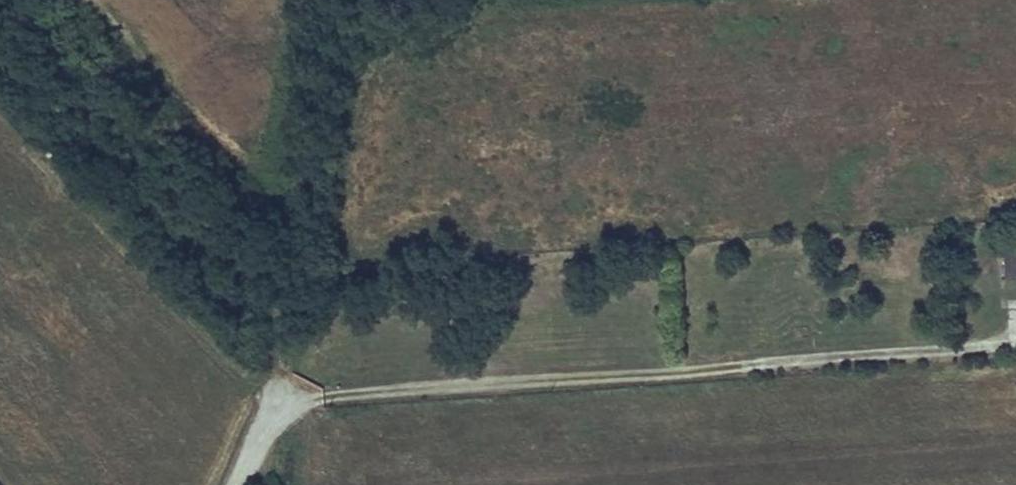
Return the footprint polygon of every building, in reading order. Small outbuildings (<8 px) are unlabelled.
[(1003,248),(1005,280),(1015,279),(1015,247),(1003,248)]
